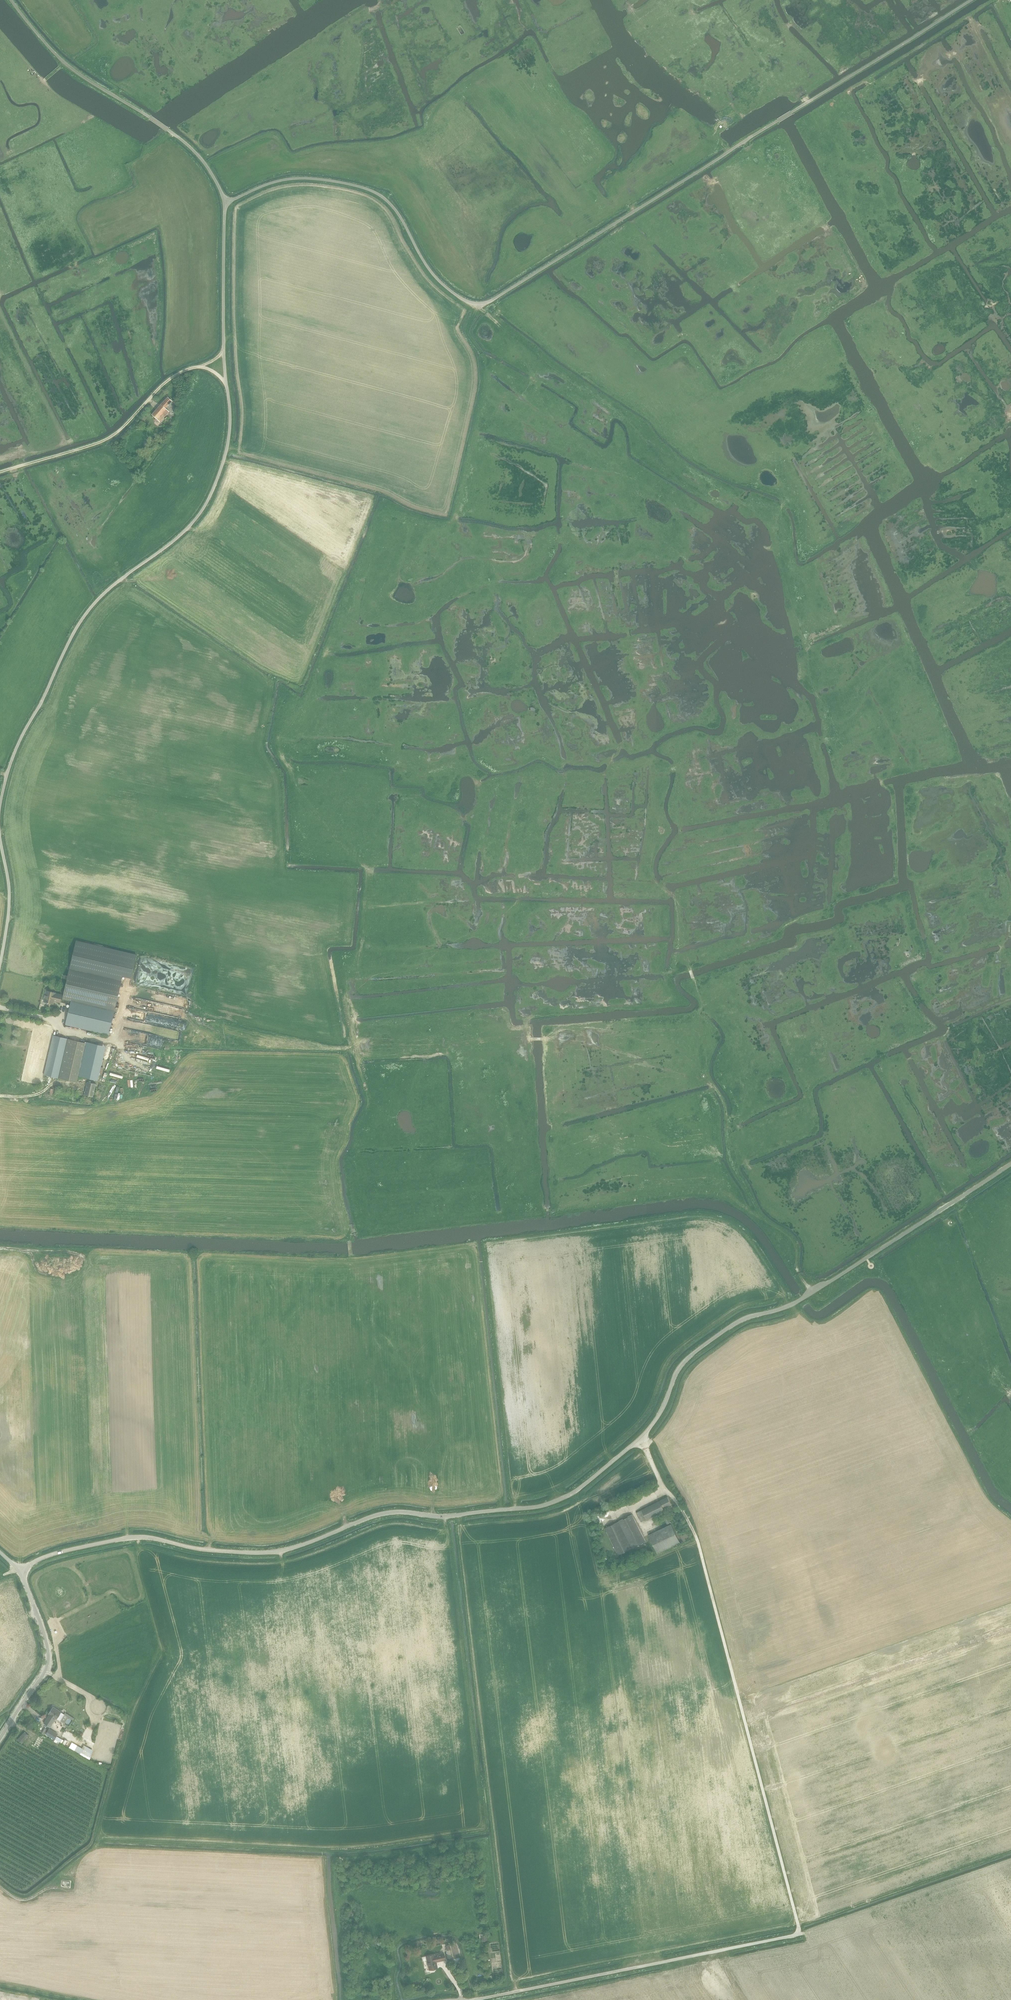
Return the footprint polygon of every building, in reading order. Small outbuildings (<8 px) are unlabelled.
[(165,408),(172,401),(168,397),(161,404),(152,414),(160,422),(169,412),(165,408)] [(77,940),(70,969),(121,981),(123,972),(132,974),(136,953),(77,940)] [(71,999),(72,998),(115,1008),(121,981),(70,969),(64,995),(62,995),(55,993),(56,993),(46,990),(44,1001),(53,1003),(54,1001),(60,1002),(70,1004),(65,1024),(109,1035),(115,1009),(71,999)] [(44,1074),(58,1078),(77,1082),(78,1076),(86,1043),(53,1035),(44,1074)] [(86,1043),(78,1076),(97,1080),(105,1046),(86,1042),(86,1043)] [(87,1082),(84,1095),(93,1097),(96,1084),(87,1082)] [(669,1505),(671,1504),(668,1497),(636,1512),(641,1521),(664,1510),(663,1508),(666,1506),(668,1509),(670,1507),(669,1505)] [(618,1555),(645,1541),(632,1514),(605,1528),(618,1555)] [(657,1553),(680,1542),(671,1524),(648,1535),(657,1553)] [(49,1714),(43,1723),(50,1727),(55,1718),(56,1719),(57,1718),(64,1723),(68,1717),(64,1714),(52,1707),(48,1714),(49,1714)] [(49,1728),(45,1733),(54,1739),(53,1741),(58,1743),(60,1741),(59,1741),(60,1738),(57,1736),(56,1736),(58,1733),(49,1728)] [(24,1732),(17,1739),(22,1743),(29,1736),(24,1732)] [(37,1736),(32,1743),(37,1746),(42,1739),(37,1736)] [(84,1749),(82,1752),(90,1757),(92,1753),(84,1749)] [(436,1962),(445,1959),(444,1953),(435,1955),(434,1954),(426,1956),(429,1969),(437,1967),(436,1962)]
